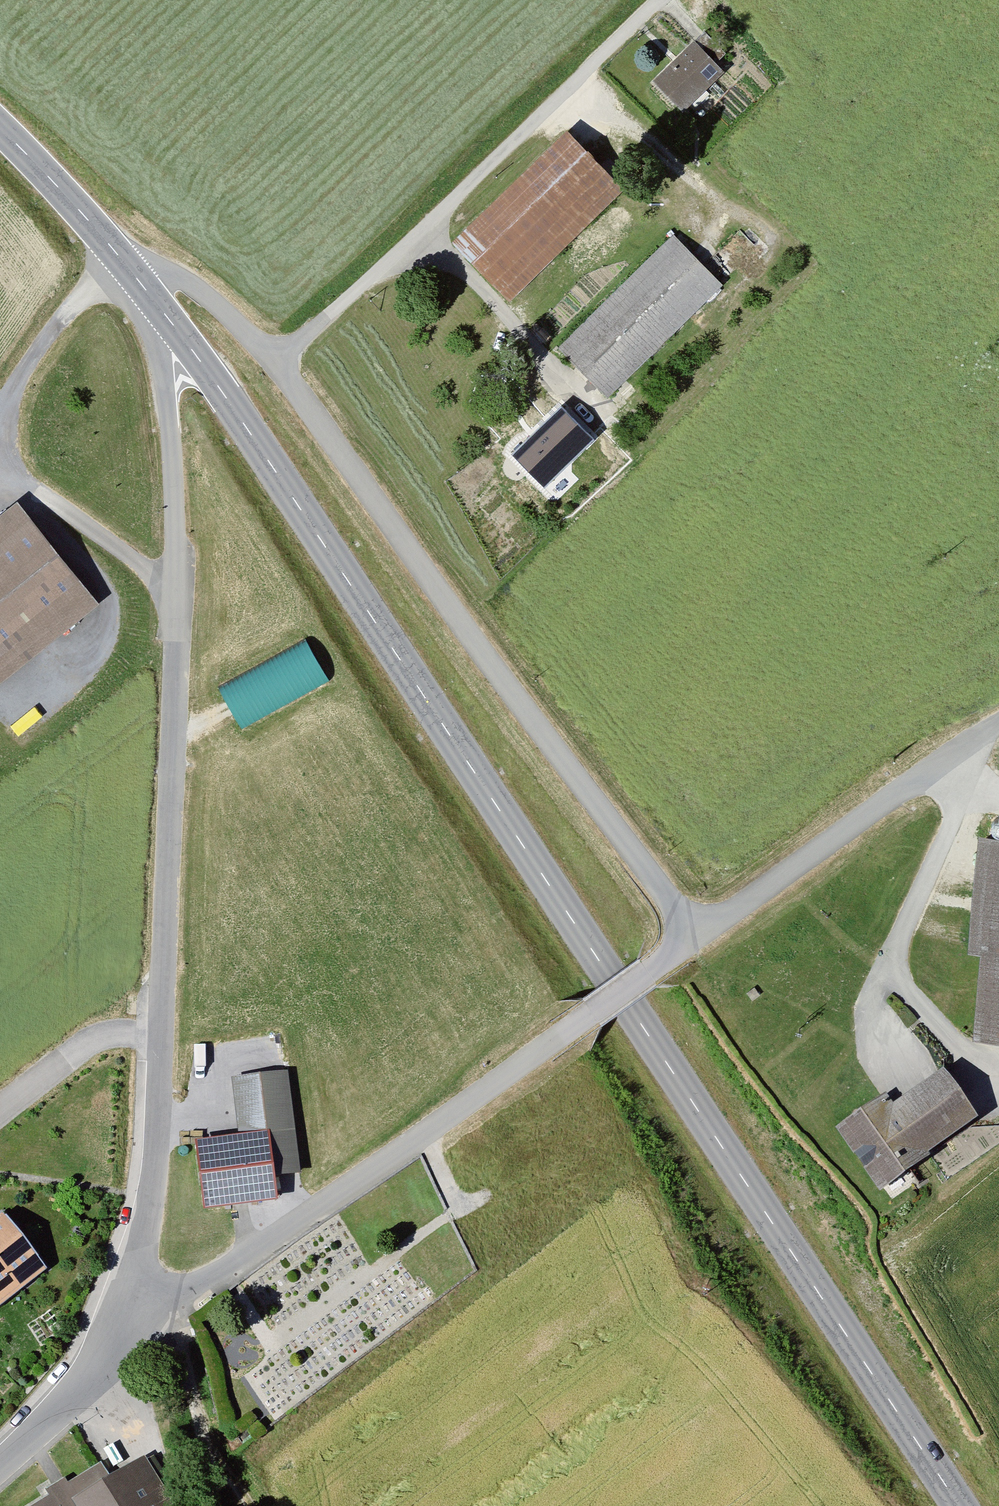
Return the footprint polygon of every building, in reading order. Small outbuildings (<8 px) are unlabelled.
[(693,46),(651,85),(682,118),(724,79),(693,46)] [(562,139),(448,247),(504,306),(618,198),(562,139)] [(719,289),(674,241),(559,350),(605,398),(719,289)] [(590,445),(558,411),(511,455),(543,488),(590,445)] [(15,513),(0,526),(0,680),(91,606),(15,513)] [(325,687),(301,644),(210,693),(233,736),(325,687)] [(975,835),(964,951),(978,953),(970,1036),(998,1039),(998,838),(975,835)] [(277,1201),(273,1174),(302,1170),(288,1070),(230,1078),(238,1134),(196,1140),(206,1211),(277,1201)] [(974,1129),(935,1072),(887,1105),(882,1097),(831,1133),(875,1197),(974,1129)] [(0,1222),(0,1306),(41,1274),(0,1222)] [(138,1463),(78,1500),(65,1480),(45,1492),(48,1498),(36,1505),(164,1505),(138,1463)]
